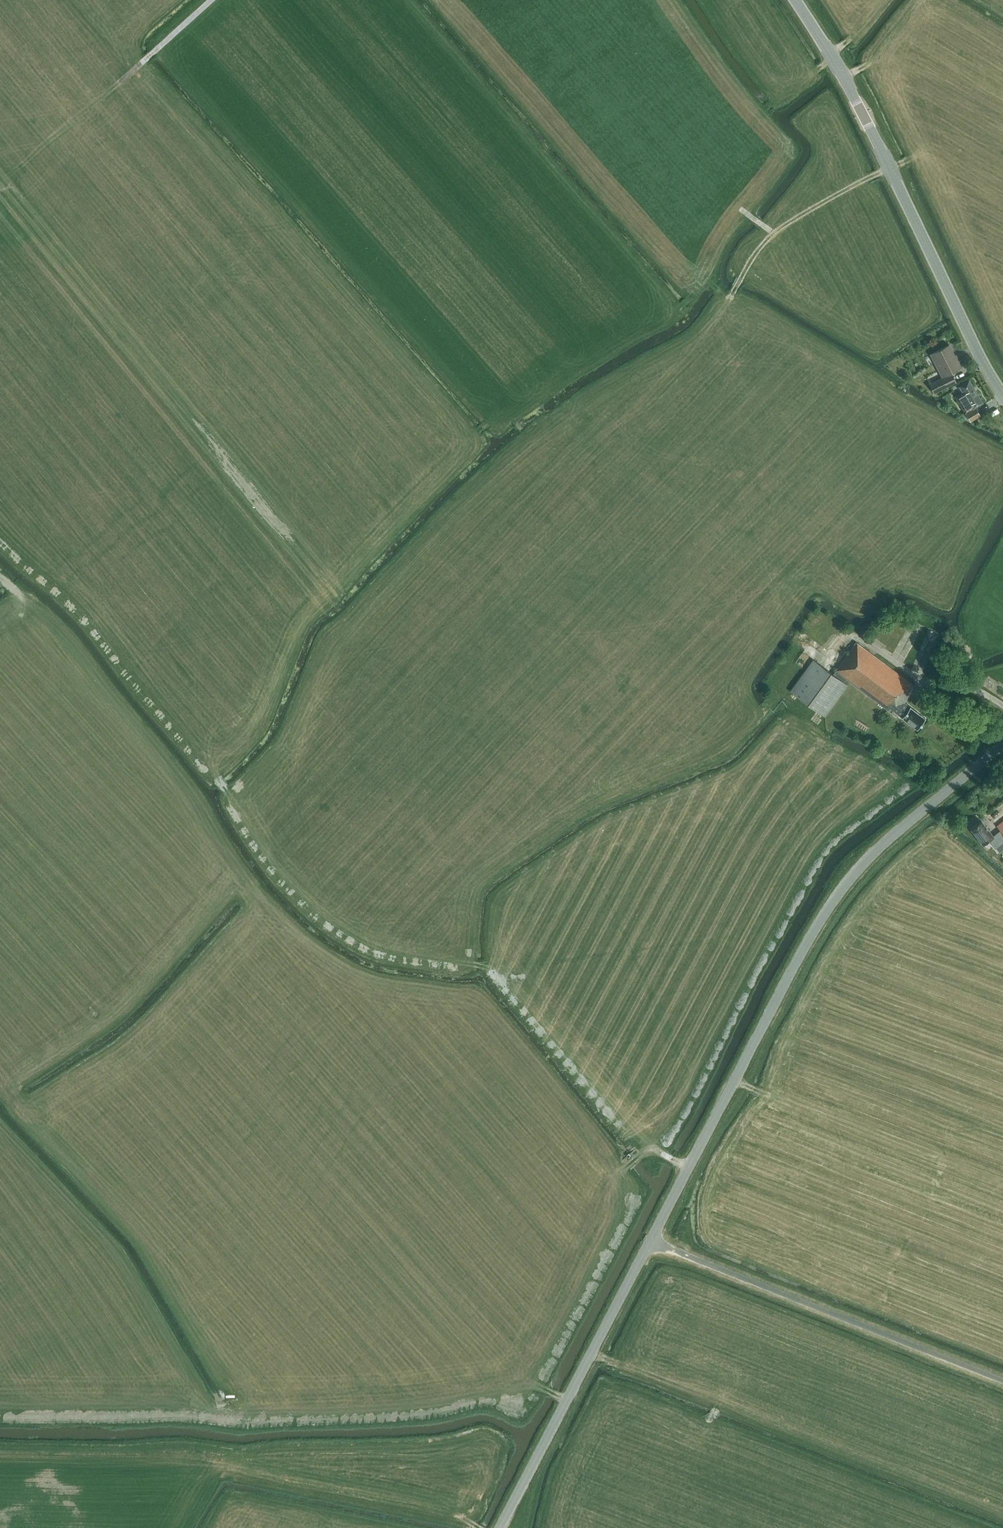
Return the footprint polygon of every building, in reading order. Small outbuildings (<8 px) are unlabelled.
[(952,372),(963,366),(959,358),(957,359),(950,344),(932,354),(943,377),(930,384),(935,393),(957,382),(952,372)] [(976,407),(983,403),(980,399),(970,380),(960,386),(964,392),(956,396),(970,419),(971,420),(980,415),(976,407)] [(836,670),(834,674),(813,659),(790,691),(825,716),(849,685),(845,682),(847,679),(889,710),(890,707),(918,728),(926,718),(904,702),(911,693),(910,693),(915,686),(857,642),(836,670)] [(945,666),(933,661),(930,670),(942,675),(945,666)] [(228,771),(230,775),(243,767),(240,763),(228,771)] [(994,835),(982,820),(971,829),(984,844),(990,839),(996,847),(1002,841),(1002,820),(997,825),(1000,830),(994,835)]
